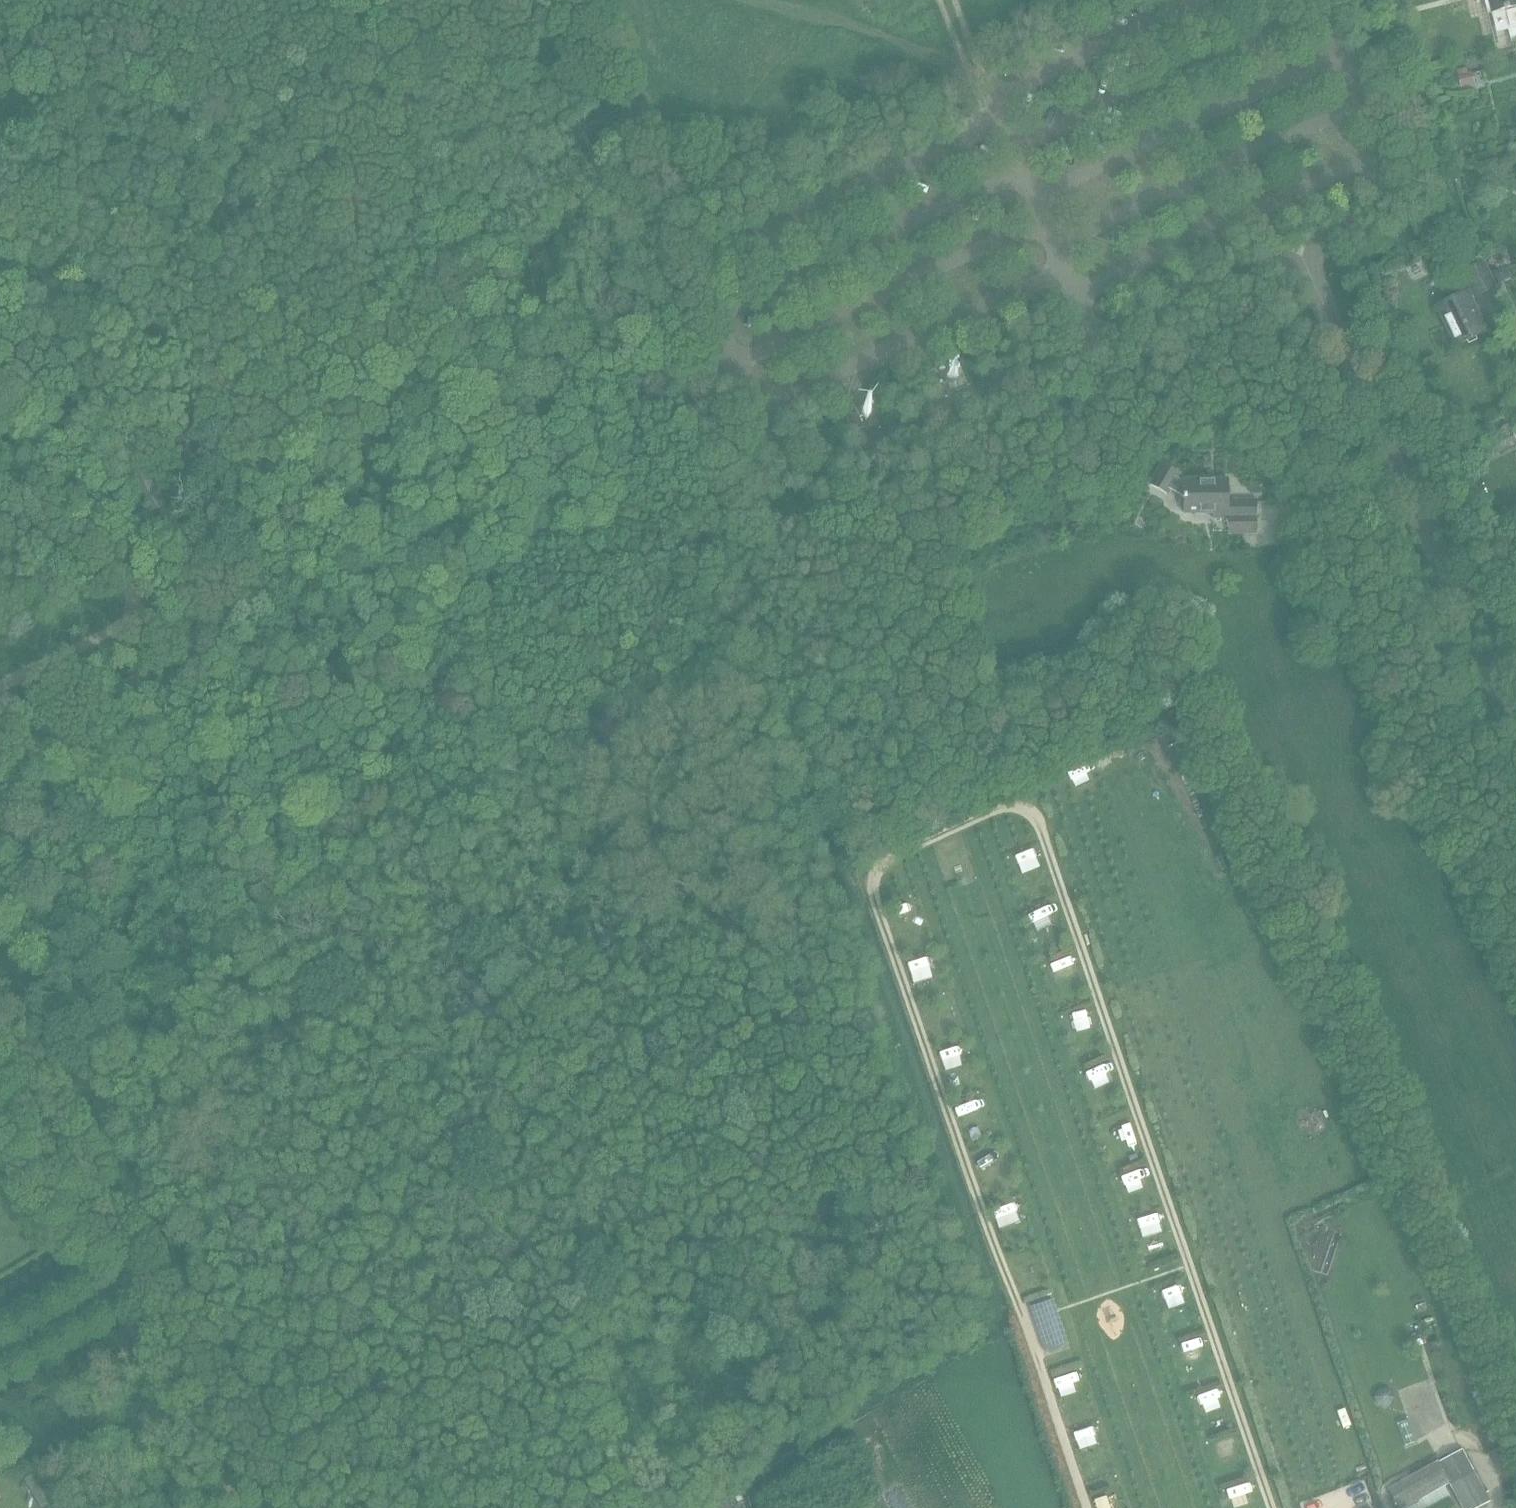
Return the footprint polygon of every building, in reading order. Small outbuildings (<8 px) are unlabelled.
[(1491,13),(1505,9),(1512,39),(1515,38),(1515,0),(1487,0),(1491,13)] [(965,110),(954,114),(957,122),(976,115),(972,107),(965,110)] [(1475,296),(1495,287),(1483,262),(1463,271),(1475,296)] [(1456,345),(1486,331),(1468,291),(1437,305),(1456,345)] [(855,408),(844,413),(852,431),(863,426),(855,408)] [(1258,532),(1258,517),(1258,501),(1230,501),(1230,481),(1185,481),(1184,482),(1176,478),(1179,472),(1164,464),(1152,485),(1168,494),(1171,488),(1185,496),(1185,512),(1213,512),(1213,518),(1229,517),(1229,532),(1258,532)] [(1044,1301),(1029,1306),(1044,1351),(1059,1346),(1044,1301)] [(1439,1461),(1388,1489),(1399,1507),(1406,1507),(1451,1484),(1464,1507),(1472,1507),(1487,1500),(1460,1450),(1439,1461)]
